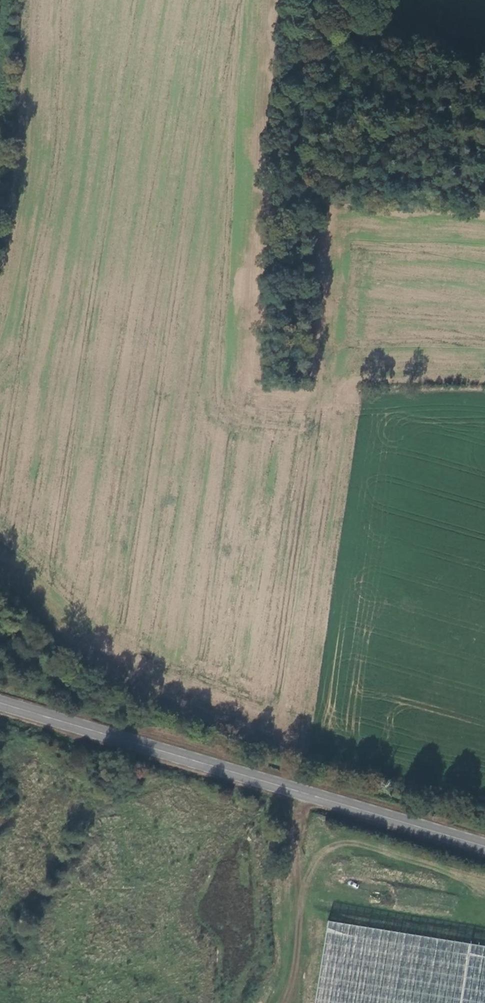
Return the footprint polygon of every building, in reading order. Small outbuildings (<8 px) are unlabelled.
[(329,922),(317,1002),(484,1002),(484,947),(329,922)]
